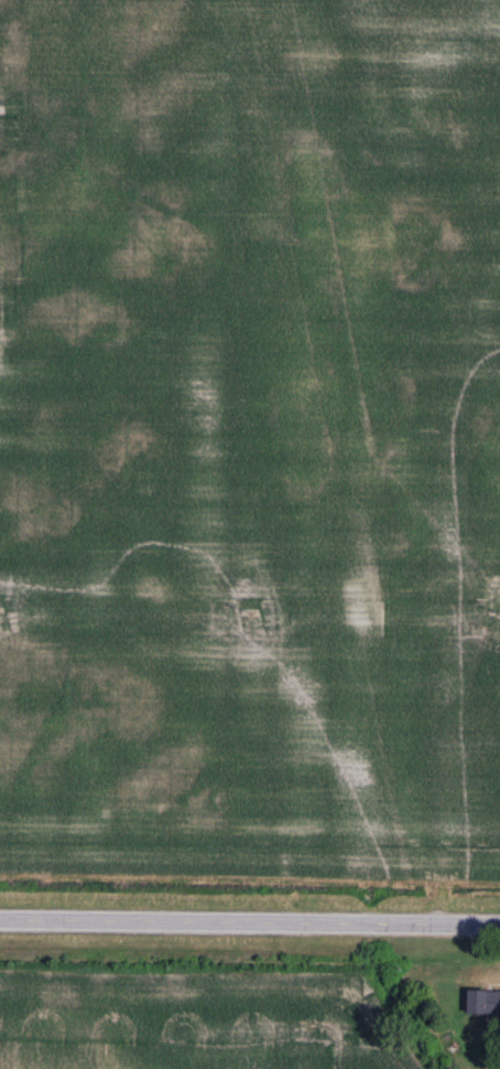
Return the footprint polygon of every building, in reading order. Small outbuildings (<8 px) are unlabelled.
[(499,1015),(499,991),(470,991),(469,1015),(499,1015)]
